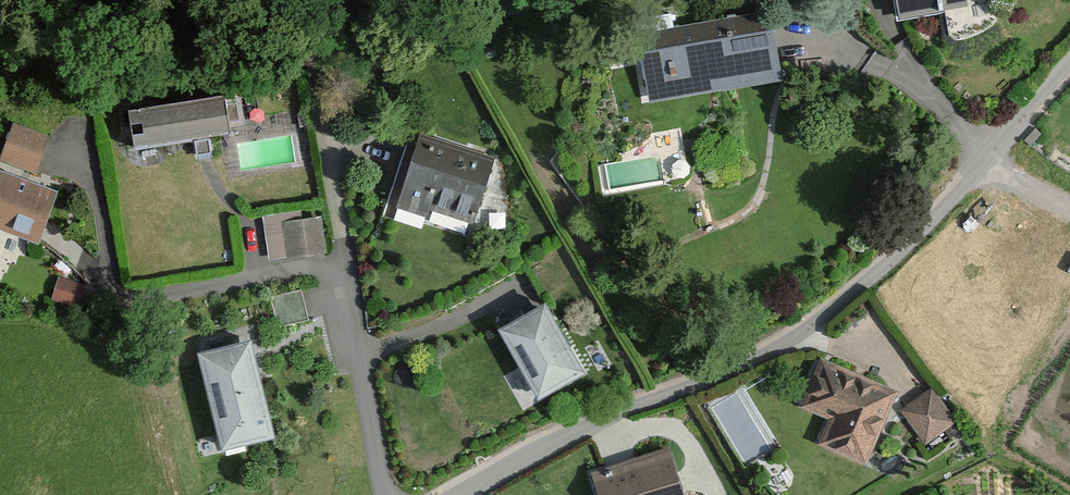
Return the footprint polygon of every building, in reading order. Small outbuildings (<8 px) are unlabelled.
[(894,11),(956,0),(892,0),(894,11)] [(771,19),(630,46),(642,106),(783,79),(771,19)] [(218,87),(128,99),(134,137),(223,126),(218,87)] [(34,171),(49,134),(7,117),(0,136),(0,157),(34,171)] [(501,149),(413,122),(389,201),(477,228),(501,149)] [(0,160),(0,234),(34,248),(60,186),(0,160)] [(323,210),(286,214),(290,253),(327,249),(323,210)] [(540,296),(491,325),(532,395),(582,367),(540,296)] [(246,332),(190,346),(216,448),(272,434),(246,332)] [(900,384),(825,350),(801,401),(832,415),(819,441),(864,462),(900,384)] [(933,385),(902,407),(926,441),(957,419),(933,385)] [(592,473),(599,494),(682,494),(667,449),(592,473)]
